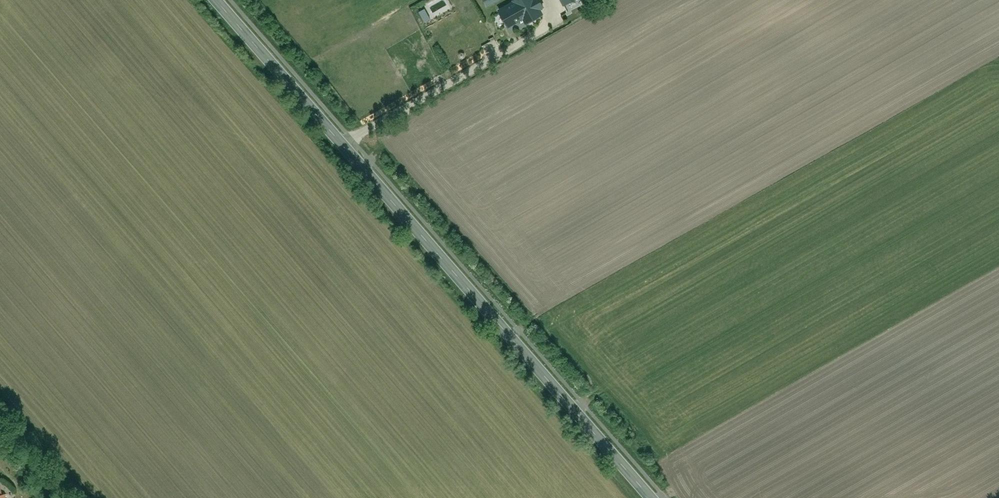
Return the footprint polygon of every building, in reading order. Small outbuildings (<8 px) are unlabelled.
[(487,9),(503,1),(503,0),(483,0),(487,9)] [(514,1),(516,4),(499,14),(509,31),(525,22),(527,27),(545,19),(542,12),(546,10),(540,0),(515,0),(514,1)]
